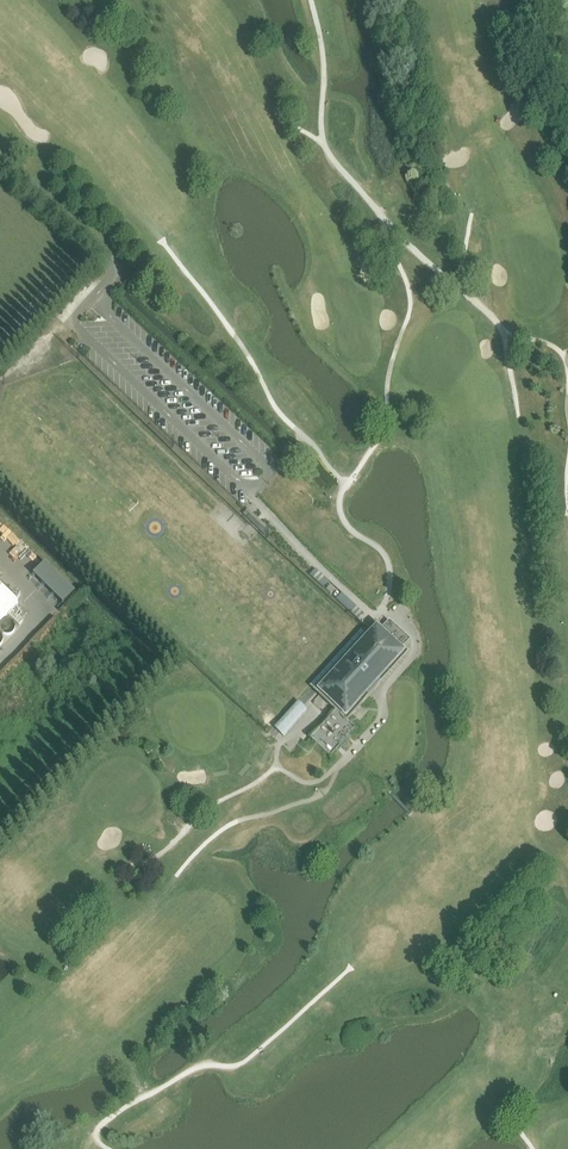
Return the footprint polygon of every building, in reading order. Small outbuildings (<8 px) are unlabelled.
[(248,510),(244,515),(266,536),(267,535),(271,531),(252,514),(248,510)] [(324,578),(319,584),(323,588),(329,582),(324,578)] [(18,604),(0,586),(0,622),(18,604)] [(342,594),(336,600),(349,612),(355,606),(342,594)] [(313,728),(306,735),(309,737),(311,739),(316,744),(318,746),(335,761),(341,754),(338,752),(342,748),(345,750),(352,743),(349,740),(351,738),(354,740),(361,733),(351,724),(350,722),(347,720),(353,714),(360,706),(369,696),(409,652),(404,648),(411,641),(389,621),(383,628),(375,621),(367,629),(364,633),(368,636),(369,637),(358,649),(360,651),(330,685),(329,685),(319,696),(332,708),(325,715),(328,717),(326,719),(323,717),(316,724),(319,727),(315,731),(313,728)]
